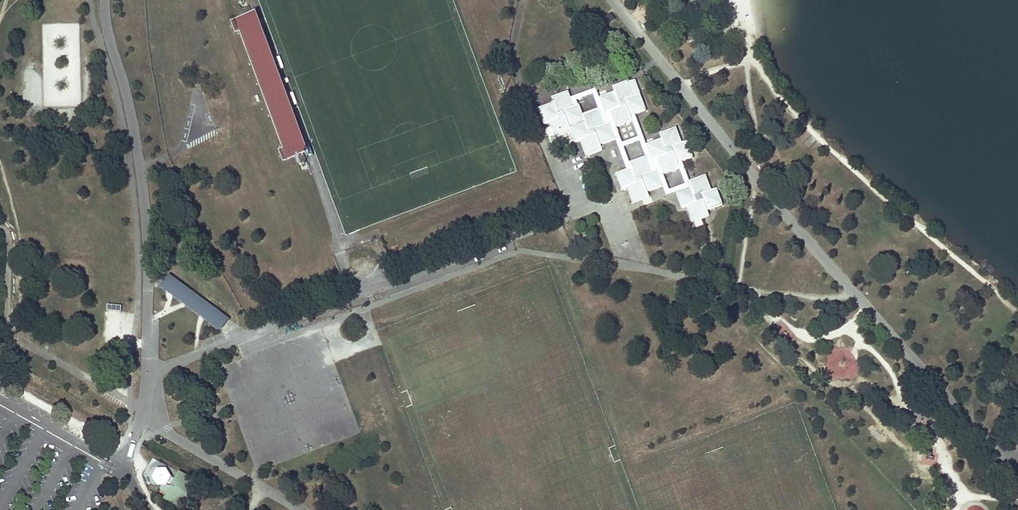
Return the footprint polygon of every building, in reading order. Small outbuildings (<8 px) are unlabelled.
[(606,5),(598,12),(610,26),(618,19),(606,5)] [(280,148),(282,153),(284,158),(307,150),(256,12),(231,22),(235,32),(240,30),(284,147),(280,148)] [(43,106),(50,106),(52,57),(45,57),(43,106)] [(645,109),(642,101),(639,93),(635,95),(630,79),(614,85),(615,89),(600,95),(607,112),(611,111),(616,125),(632,119),(630,114),(636,112),(645,109)] [(597,85),(569,95),(573,104),(579,102),(578,100),(593,93),(598,107),(603,122),(609,120),(615,138),(627,167),(631,165),(629,160),(623,144),(621,139),(616,125),(611,111),(607,112),(600,95),(597,85)] [(601,146),(600,143),(615,138),(609,120),(603,122),(598,107),(583,113),(579,102),(573,104),(569,95),(568,91),(552,96),(554,101),(540,106),(546,121),(550,120),(555,135),(571,129),(575,141),(582,139),(586,152),(601,146)] [(636,112),(630,114),(632,119),(637,132),(639,138),(645,154),(651,171),(656,169),(665,194),(676,190),(691,183),(690,180),(682,160),(677,161),(679,165),(685,180),(668,186),(663,171),(658,157),(653,158),(647,142),(636,112)] [(661,133),(662,136),(647,142),(653,158),(658,157),(663,171),(679,165),(677,161),(682,160),(693,156),(687,139),(681,142),(676,127),(661,133)] [(623,144),(639,138),(637,132),(621,139),(623,144)] [(647,193),(646,188),(661,183),(656,169),(651,171),(645,154),(629,160),(631,165),(627,167),(616,171),(621,188),(627,186),(631,199),(647,193)] [(685,180),(679,165),(663,171),(668,186),(685,180)] [(722,203),(719,195),(715,187),(711,189),(705,174),(690,180),(691,183),(676,190),(683,207),(686,205),(693,219),(707,213),(706,210),(722,203)] [(598,237),(605,235),(602,225),(595,227),(598,237)] [(170,274),(164,282),(194,305),(200,297),(170,274)] [(194,305),(164,282),(161,286),(170,293),(184,304),(202,317),(221,331),(230,319),(225,315),(219,323),(206,314),(212,306),(200,297),(194,305)] [(225,315),(212,306),(206,314),(219,323),(225,315)] [(167,468),(156,468),(151,478),(156,486),(167,486),(171,477),(167,468)]
